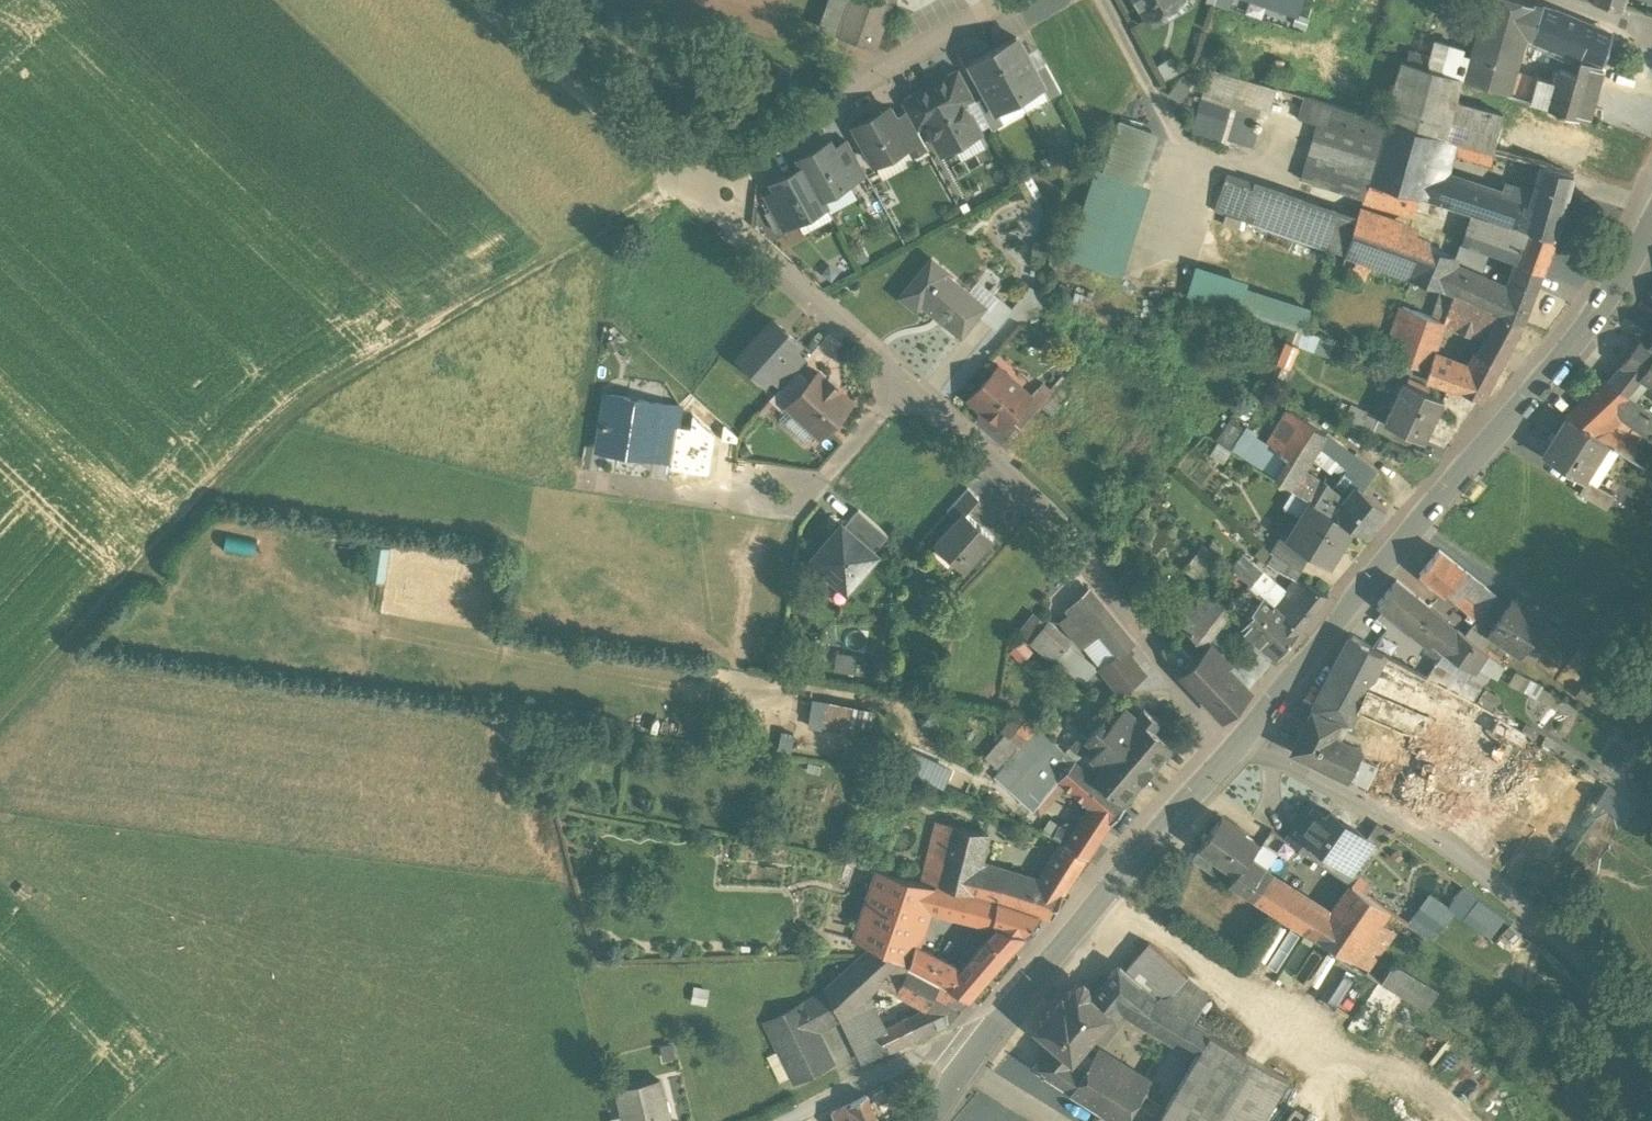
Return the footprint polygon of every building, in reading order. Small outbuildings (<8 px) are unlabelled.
[(840,34),(874,47),(889,5),(875,0),(852,0),(840,34)] [(1133,4),(1139,4),(1147,18),(1179,0),(1131,0),(1133,4)] [(1213,5),(1228,9),(1230,0),(1214,0),(1213,5)] [(1296,13),(1300,0),(1256,0),(1296,13)] [(1480,29),(1495,33),(1506,0),(1488,0),(1480,29)] [(1518,0),(1506,0),(1495,33),(1514,39),(1525,2),(1518,0)] [(1560,13),(1525,2),(1514,39),(1522,41),(1524,33),(1531,36),(1530,37),(1549,44),(1560,13)] [(1612,35),(1560,13),(1549,44),(1579,57),(1603,67),(1603,66),(1612,35)] [(1495,33),(1480,29),(1473,55),(1488,59),(1487,60),(1515,67),(1522,41),(1514,39),(1495,33)] [(1033,70),(1016,38),(993,50),(1020,100),(1042,88),(1043,87),(1033,70)] [(1463,50),(1434,41),(1426,67),(1455,75),(1461,55),(1463,50)] [(993,50),(970,63),(987,95),(997,113),(998,113),(1020,100),(993,50)] [(1461,55),(1455,75),(1461,77),(1466,78),(1472,58),(1461,55)] [(1488,59),(1473,55),(1472,58),(1466,78),(1508,90),(1514,69),(1515,67),(1487,60),(1488,59)] [(1579,57),(1574,73),(1559,69),(1555,82),(1514,69),(1508,90),(1507,95),(1531,101),(1562,113),(1566,114),(1588,120),(1603,66),(1603,67),(1579,57)] [(1426,67),(1401,60),(1384,119),(1384,120),(1443,136),(1443,137),(1445,137),(1455,101),(1461,77),(1455,75),(1426,67)] [(1061,92),(1045,63),(1033,70),(1043,87),(1042,88),(1048,99),(1061,92)] [(1276,87),(1210,67),(1191,131),(1241,147),(1253,107),(1269,111),(1276,87)] [(958,69),(944,77),(946,81),(948,80),(962,105),(974,98),(958,69)] [(916,97),(915,98),(929,123),(928,124),(936,139),(946,133),(953,146),(978,132),(962,105),(948,80),(946,81),(916,97)] [(916,97),(914,93),(900,101),(907,113),(916,130),(928,124),(929,123),(915,98),(916,97)] [(987,95),(976,101),(992,130),(1003,123),(998,113),(997,113),(987,95)] [(1384,119),(1304,95),(1297,117),(1316,122),(1300,178),(1363,196),(1384,120),(1384,119)] [(1502,113),(1455,101),(1445,137),(1482,148),(1492,151),(1497,129),(1498,129),(1502,113)] [(895,119),(889,108),(854,127),(875,164),(906,146),(909,145),(895,120),(895,119)] [(916,130),(907,113),(895,119),(895,120),(909,145),(906,146),(911,155),(926,147),(916,130)] [(1158,132),(1119,119),(1102,171),(1095,169),(1066,257),(1121,274),(1150,185),(1142,182),(1158,132)] [(1443,136),(1384,120),(1363,196),(1412,211),(1417,194),(1426,196),(1432,173),(1440,147),(1443,137),(1443,136)] [(1445,137),(1443,137),(1440,147),(1480,157),(1482,148),(1445,137)] [(829,141),(799,158),(803,165),(821,198),(851,181),(833,149),(834,148),(829,141)] [(865,173),(847,141),(834,148),(833,149),(851,181),(865,173)] [(1536,182),(1528,204),(1515,200),(1508,219),(1520,224),(1555,237),(1568,190),(1573,174),(1542,164),(1536,182)] [(803,165),(772,182),(776,190),(777,190),(795,222),(825,205),(821,198),(803,165)] [(1515,200),(1432,173),(1426,196),(1426,197),(1473,211),(1503,220),(1504,218),(1508,219),(1515,200)] [(1253,183),(1226,174),(1214,209),(1241,218),(1253,183)] [(1357,214),(1253,183),(1241,218),(1305,240),(1315,214),(1353,226),(1357,214)] [(795,222),(777,190),(776,190),(763,197),(781,230),(795,222)] [(1503,220),(1473,211),(1462,243),(1517,262),(1512,248),(1515,239),(1511,238),(1513,231),(1517,232),(1520,224),(1508,219),(1504,218),(1503,220)] [(1353,226),(1315,214),(1305,240),(1345,254),(1353,226)] [(1409,233),(1357,214),(1353,226),(1345,254),(1370,263),(1409,276),(1423,245),(1423,244),(1407,238),(1409,233)] [(1555,237),(1520,224),(1517,232),(1515,239),(1512,248),(1517,262),(1520,263),(1541,272),(1555,237)] [(1019,241),(1008,254),(1019,264),(1031,251),(1019,241)] [(1452,256),(1423,245),(1409,276),(1411,277),(1442,287),(1451,265),(1454,256),(1452,255),(1452,256)] [(1370,263),(1345,254),(1340,269),(1365,278),(1370,263)] [(968,291),(946,274),(948,272),(931,258),(900,297),(916,310),(921,304),(960,336),(978,314),(981,310),(965,297),(969,293),(968,291)] [(1520,263),(1509,292),(1451,265),(1442,287),(1454,291),(1454,292),(1501,313),(1522,323),(1541,272),(1520,263)] [(1187,295),(1237,310),(1245,287),(1247,280),(1197,264),(1187,295)] [(1442,287),(1411,277),(1384,355),(1427,370),(1433,353),(1443,323),(1454,291),(1442,287)] [(997,298),(976,281),(968,291),(969,293),(965,297),(981,310),(978,314),(982,317),(997,298)] [(1245,287),(1237,310),(1302,331),(1310,307),(1245,287)] [(1501,313),(1454,292),(1454,291),(1443,323),(1470,336),(1473,330),(1486,337),(1501,313)] [(997,298),(982,317),(996,328),(1011,310),(997,298)] [(1522,323),(1501,313),(1486,337),(1478,353),(1499,364),(1508,347),(1522,323)] [(773,320),(738,359),(754,373),(758,368),(768,377),(793,349),(794,350),(799,344),(773,320)] [(1305,331),(1302,346),(1333,352),(1336,337),(1305,331)] [(1285,339),(1277,360),(1289,365),(1298,344),(1285,339)] [(1640,343),(1623,362),(1641,376),(1642,377),(1651,384),(1651,352),(1640,343)] [(793,349),(768,377),(780,388),(796,372),(806,360),(794,350),(793,349)] [(1478,353),(1470,368),(1433,353),(1427,370),(1425,377),(1483,396),(1499,364),(1478,353)] [(1289,365),(1277,360),(1269,377),(1282,382),(1289,365)] [(1641,376),(1623,362),(1607,382),(1627,397),(1641,376)] [(780,388),(769,401),(783,413),(789,407),(788,406),(809,383),(796,372),(780,388)] [(850,402),(818,373),(809,383),(788,406),(789,407),(820,435),(850,402)] [(1029,396),(1006,375),(1000,381),(992,374),(970,399),(1002,428),(1011,419),(1030,397),(1029,396)] [(1443,400),(1403,381),(1384,422),(1424,441),(1443,400)] [(1583,404),(1603,420),(1615,409),(1651,436),(1651,415),(1627,397),(1607,382),(1583,404)] [(1036,388),(1029,396),(1030,397),(1011,419),(1020,428),(1047,397),(1036,388)] [(662,403),(606,394),(601,426),(604,427),(601,449),(620,452),(621,446),(653,451),(654,451),(659,423),(659,422),(662,403)] [(1378,418),(1351,406),(1344,421),(1372,434),(1378,418)] [(1325,433),(1288,411),(1266,446),(1286,459),(1274,477),(1293,489),(1300,473),(1301,472),(1317,446),(1325,433)] [(688,427),(676,425),(671,460),(670,470),(708,475),(714,433),(691,414),(688,427)] [(1606,442),(1567,418),(1543,456),(1583,481),(1606,442)] [(1229,421),(1216,441),(1231,450),(1243,431),(1229,421)] [(659,422),(659,423),(654,451),(653,451),(652,457),(671,460),(676,425),(659,422)] [(1341,445),(1325,433),(1317,446),(1331,457),(1341,445)] [(1355,455),(1345,468),(1347,470),(1366,484),(1376,471),(1355,455)] [(1347,470),(1332,488),(1345,499),(1357,484),(1362,488),(1366,484),(1347,470)] [(1323,486),(1301,472),(1300,473),(1293,489),(1294,490),(1316,503),(1325,488),(1323,486)] [(1332,488),(1326,483),(1323,486),(1325,488),(1316,503),(1319,505),(1336,515),(1345,499),(1332,488)] [(1362,488),(1357,484),(1345,499),(1336,515),(1353,525),(1365,533),(1386,507),(1362,488)] [(1614,498),(1590,484),(1583,497),(1606,511),(1614,498)] [(967,489),(946,512),(956,521),(964,513),(965,514),(979,499),(967,489)] [(1316,503),(1294,490),(1283,508),(1300,518),(1302,515),(1310,520),(1319,505),(1316,503)] [(1336,515),(1319,505),(1310,520),(1302,515),(1300,518),(1294,528),(1288,538),(1287,539),(1311,554),(1329,565),(1353,525),(1336,515)] [(888,535),(858,510),(844,526),(874,552),(888,535)] [(965,514),(964,513),(956,521),(935,545),(953,561),(959,555),(969,565),(993,538),(965,514)] [(844,526),(841,524),(811,559),(846,590),(876,554),(874,552),(844,526)] [(1311,554),(1287,539),(1288,538),(1282,534),(1270,553),(1273,555),(1288,564),(1283,574),(1295,579),(1296,580),(1311,554)] [(1203,546),(1184,571),(1196,580),(1214,556),(1203,546)] [(1266,550),(1262,547),(1255,555),(1267,564),(1273,555),(1270,553),(1266,550)] [(1464,572),(1439,551),(1420,573),(1431,582),(1426,588),(1432,593),(1437,588),(1445,595),(1453,585),(1464,572)] [(1263,571),(1243,555),(1231,570),(1248,584),(1247,585),(1249,586),(1250,587),(1263,571)] [(1288,564),(1273,555),(1267,564),(1275,569),(1283,574),(1288,564)] [(1148,566),(1140,563),(1138,571),(1146,574),(1148,566)] [(1296,580),(1295,579),(1285,591),(1271,579),(1272,579),(1263,571),(1250,587),(1299,631),(1327,595),(1296,580)] [(1478,583),(1464,572),(1453,585),(1468,596),(1478,583)] [(1456,630),(1397,580),(1378,602),(1396,616),(1430,642),(1444,650),(1456,630)] [(1496,599),(1478,583),(1468,596),(1486,611),(1496,599)] [(1468,596),(1453,585),(1445,595),(1475,624),(1486,611),(1468,596)] [(1250,587),(1249,586),(1227,611),(1226,612),(1229,615),(1256,640),(1276,657),(1278,659),(1300,631),(1299,631),(1250,587)] [(1144,589),(1130,598),(1142,618),(1156,608),(1144,589)] [(1103,608),(1089,590),(1066,611),(1069,615),(1059,623),(1081,649),(1099,634),(1118,657),(1124,652),(1134,644),(1104,607),(1103,608)] [(1227,611),(1203,593),(1185,616),(1212,636),(1229,615),(1226,612),(1227,611)] [(1544,622),(1511,600),(1510,602),(1488,634),(1521,656),(1544,623),(1544,622)] [(1039,614),(1024,631),(1034,639),(1035,640),(1050,622),(1039,614)] [(1212,636),(1185,616),(1178,625),(1201,648),(1212,636)] [(1050,622),(1035,640),(1034,639),(1030,644),(1042,653),(1058,635),(1050,622)] [(1544,623),(1521,656),(1533,664),(1556,630),(1544,622),(1544,623)] [(1488,639),(1465,623),(1460,630),(1481,649),(1488,639)] [(1460,630),(1456,630),(1444,650),(1444,651),(1427,679),(1442,687),(1457,695),(1486,653),(1481,649),(1460,630)] [(1556,632),(1547,648),(1566,659),(1576,642),(1556,632)] [(1058,635),(1042,653),(1054,662),(1064,652),(1070,646),(1058,635)] [(1371,649),(1351,635),(1333,666),(1356,679),(1371,649)] [(1228,672),(1226,669),(1229,666),(1211,647),(1195,663),(1174,642),(1176,641),(1174,640),(1162,651),(1175,668),(1223,719),(1248,691),(1247,690),(1246,691),(1228,672)] [(1276,657),(1256,640),(1238,661),(1257,679),(1276,657)] [(1097,672),(1073,651),(1068,656),(1059,666),(1083,685),(1097,672)] [(1064,652),(1054,662),(1059,666),(1068,656),(1064,652)] [(1486,653),(1457,695),(1474,702),(1499,664),(1486,653)] [(1128,655),(1118,663),(1114,658),(1100,669),(1120,694),(1144,674),(1128,655)] [(1257,679),(1238,661),(1228,672),(1246,691),(1247,690),(1257,679)] [(1356,679),(1333,666),(1319,692),(1312,709),(1340,719),(1350,726),(1356,711),(1368,689),(1355,683),(1356,679)] [(878,670),(855,668),(853,685),(876,688),(878,670)] [(870,714),(825,706),(821,729),(866,737),(870,714)] [(1144,710),(1136,719),(1123,708),(1111,722),(1105,717),(1087,738),(1086,739),(1097,749),(1090,757),(1104,769),(1096,779),(1123,802),(1124,801),(1125,801),(1126,800),(1125,800),(1133,790),(1134,790),(1135,789),(1134,789),(1137,785),(1141,779),(1143,781),(1145,779),(1143,778),(1149,771),(1150,772),(1152,770),(1150,769),(1155,763),(1156,764),(1158,761),(1159,761),(1160,760),(1159,760),(1167,750),(1168,751),(1169,750),(1168,749),(1171,746),(1152,730),(1158,722),(1144,710)] [(1340,719),(1312,709),(1304,727),(1292,752),(1348,780),(1359,758),(1362,751),(1343,742),(1350,726),(1340,719)] [(1018,713),(1000,735),(1003,737),(1015,746),(1019,749),(1036,728),(1018,713)] [(1019,749),(995,778),(1010,792),(1052,742),(1036,728),(1019,749)] [(1083,734),(1071,749),(1078,755),(1087,754),(1090,757),(1097,749),(1086,739),(1087,738),(1083,734)] [(1015,746),(1003,737),(986,757),(998,767),(1015,746)] [(1073,761),(1052,742),(1010,792),(1033,810),(1059,779),(1073,761)] [(1086,773),(1073,761),(1059,779),(1073,791),(1086,773)] [(1125,806),(1086,773),(1073,791),(1093,808),(1077,830),(1096,843),(1104,832),(1125,806)] [(1637,800),(1609,784),(1597,803),(1623,821),(1637,800)] [(1367,838),(1330,812),(1326,817),(1314,810),(1299,832),(1298,833),(1317,846),(1348,867),(1367,838)] [(1259,845),(1221,818),(1199,848),(1200,849),(1222,865),(1236,875),(1237,876),(1248,860),(1259,845)] [(1075,834),(1057,824),(1055,827),(1046,823),(1040,834),(1066,846),(1067,846),(1075,834)] [(985,834),(954,826),(938,888),(970,896),(977,867),(985,834)] [(1317,846),(1298,833),(1299,832),(1294,829),(1286,841),(1309,858),(1317,846)] [(1096,843),(1077,830),(1075,834),(1067,846),(1086,858),(1096,843)] [(1260,846),(1259,845),(1248,860),(1264,872),(1275,857),(1261,846),(1260,845),(1260,846)] [(1067,846),(1066,846),(1051,868),(1073,879),(1086,858),(1067,846)] [(1222,865),(1200,849),(1191,861),(1214,877),(1222,865)] [(1248,860),(1237,876),(1236,875),(1230,883),(1253,898),(1267,878),(1269,876),(1264,872),(1248,860)] [(1007,875),(977,867),(972,892),(999,899),(1007,875)] [(1073,879),(1051,868),(1038,885),(1007,875),(999,899),(1053,918),(1063,893),(1073,879)] [(879,871),(857,941),(872,948),(900,961),(908,965),(916,946),(929,910),(937,888),(879,871)] [(1287,891),(1267,878),(1253,898),(1272,911),(1287,891)] [(1331,917),(1316,939),(1353,963),(1368,973),(1385,948),(1394,934),(1379,924),(1387,912),(1351,886),(1331,917)] [(938,888),(937,888),(929,910),(992,926),(996,903),(970,896),(938,888)] [(1505,921),(1463,888),(1448,908),(1455,913),(1490,940),(1505,921)] [(1300,900),(1287,891),(1272,911),(1316,939),(1331,917),(1302,897),(1300,900)] [(1455,913),(1448,908),(1430,895),(1414,917),(1436,934),(1438,935),(1455,913)] [(835,906),(825,903),(821,914),(832,917),(835,906)] [(1012,907),(996,903),(992,926),(998,927),(1022,937),(1023,937),(1041,916),(1012,907)] [(1436,934),(1414,917),(1407,926),(1430,942),(1436,934)] [(998,927),(961,969),(916,946),(908,965),(907,967),(968,998),(1022,937),(998,927)] [(1509,929),(1501,936),(1513,946),(1520,938),(1509,929)] [(1168,961),(1148,944),(1138,956),(1157,974),(1168,961)] [(900,961),(872,948),(856,963),(876,984),(879,981),(879,980),(900,961)] [(1157,974),(1138,956),(1125,970),(1156,997),(1192,1019),(1192,1020),(1208,996),(1168,961),(1157,974)] [(968,998),(907,967),(908,965),(900,961),(879,980),(879,981),(928,1006),(930,1007),(938,1011),(934,1019),(939,1026),(950,1021),(968,998)] [(876,984),(856,963),(826,990),(826,992),(839,1017),(864,995),(876,984)] [(1119,966),(1092,997),(1112,1014),(1125,999),(1134,1007),(1135,1014),(1176,1040),(1177,1040),(1179,1039),(1189,1024),(1190,1023),(1192,1019),(1156,997),(1125,970),(1119,966)] [(1393,969),(1381,986),(1405,1002),(1426,1015),(1437,997),(1393,969)] [(1092,997),(1075,983),(1055,1006),(1053,1004),(1033,1027),(1052,1044),(1071,1061),(1072,1060),(1112,1014),(1092,997)] [(1405,1002),(1381,986),(1378,984),(1347,1032),(1373,1049),(1376,1045),(1375,1045),(1402,1003),(1403,1004),(1405,1002)] [(826,992),(813,999),(826,1025),(839,1018),(840,1018),(839,1017),(826,992)] [(881,1031),(864,995),(839,1017),(840,1018),(839,1018),(860,1060),(861,1060),(862,1061),(863,1063),(865,1063),(889,1051),(886,1043),(884,1044),(878,1033),(881,1031)] [(813,999),(765,1023),(794,1080),(831,1062),(816,1030),(826,1025),(813,999)] [(938,1011),(930,1007),(908,1018),(910,1022),(917,1018),(925,1033),(939,1026),(934,1019),(938,1011)] [(910,1022),(908,1018),(881,1031),(878,1033),(884,1044),(886,1043),(889,1051),(917,1037),(910,1022)] [(925,1033),(917,1018),(910,1022),(917,1037),(925,1033)] [(1143,1093),(1125,1120),(1158,1120),(1210,1036),(1189,1024),(1179,1039),(1177,1040),(1176,1040),(1145,1090),(1148,1093),(1146,1095),(1143,1093)] [(1158,1120),(1263,1120),(1264,1120),(1288,1084),(1210,1036),(1158,1120)] [(1071,1061),(1052,1044),(1032,1068),(1069,1092),(1083,1070),(1072,1060),(1071,1061)] [(1069,1092),(1114,1120),(1125,1120),(1143,1093),(1146,1095),(1148,1093),(1145,1090),(1144,1090),(1142,1082),(1101,1055),(1092,1057),(1083,1070),(1069,1092)] [(618,1088),(626,1120),(670,1120),(659,1078),(618,1088)] [(866,1095),(850,1104),(857,1120),(878,1120),(866,1095)] [(850,1104),(831,1113),(835,1120),(857,1120),(850,1104)]
